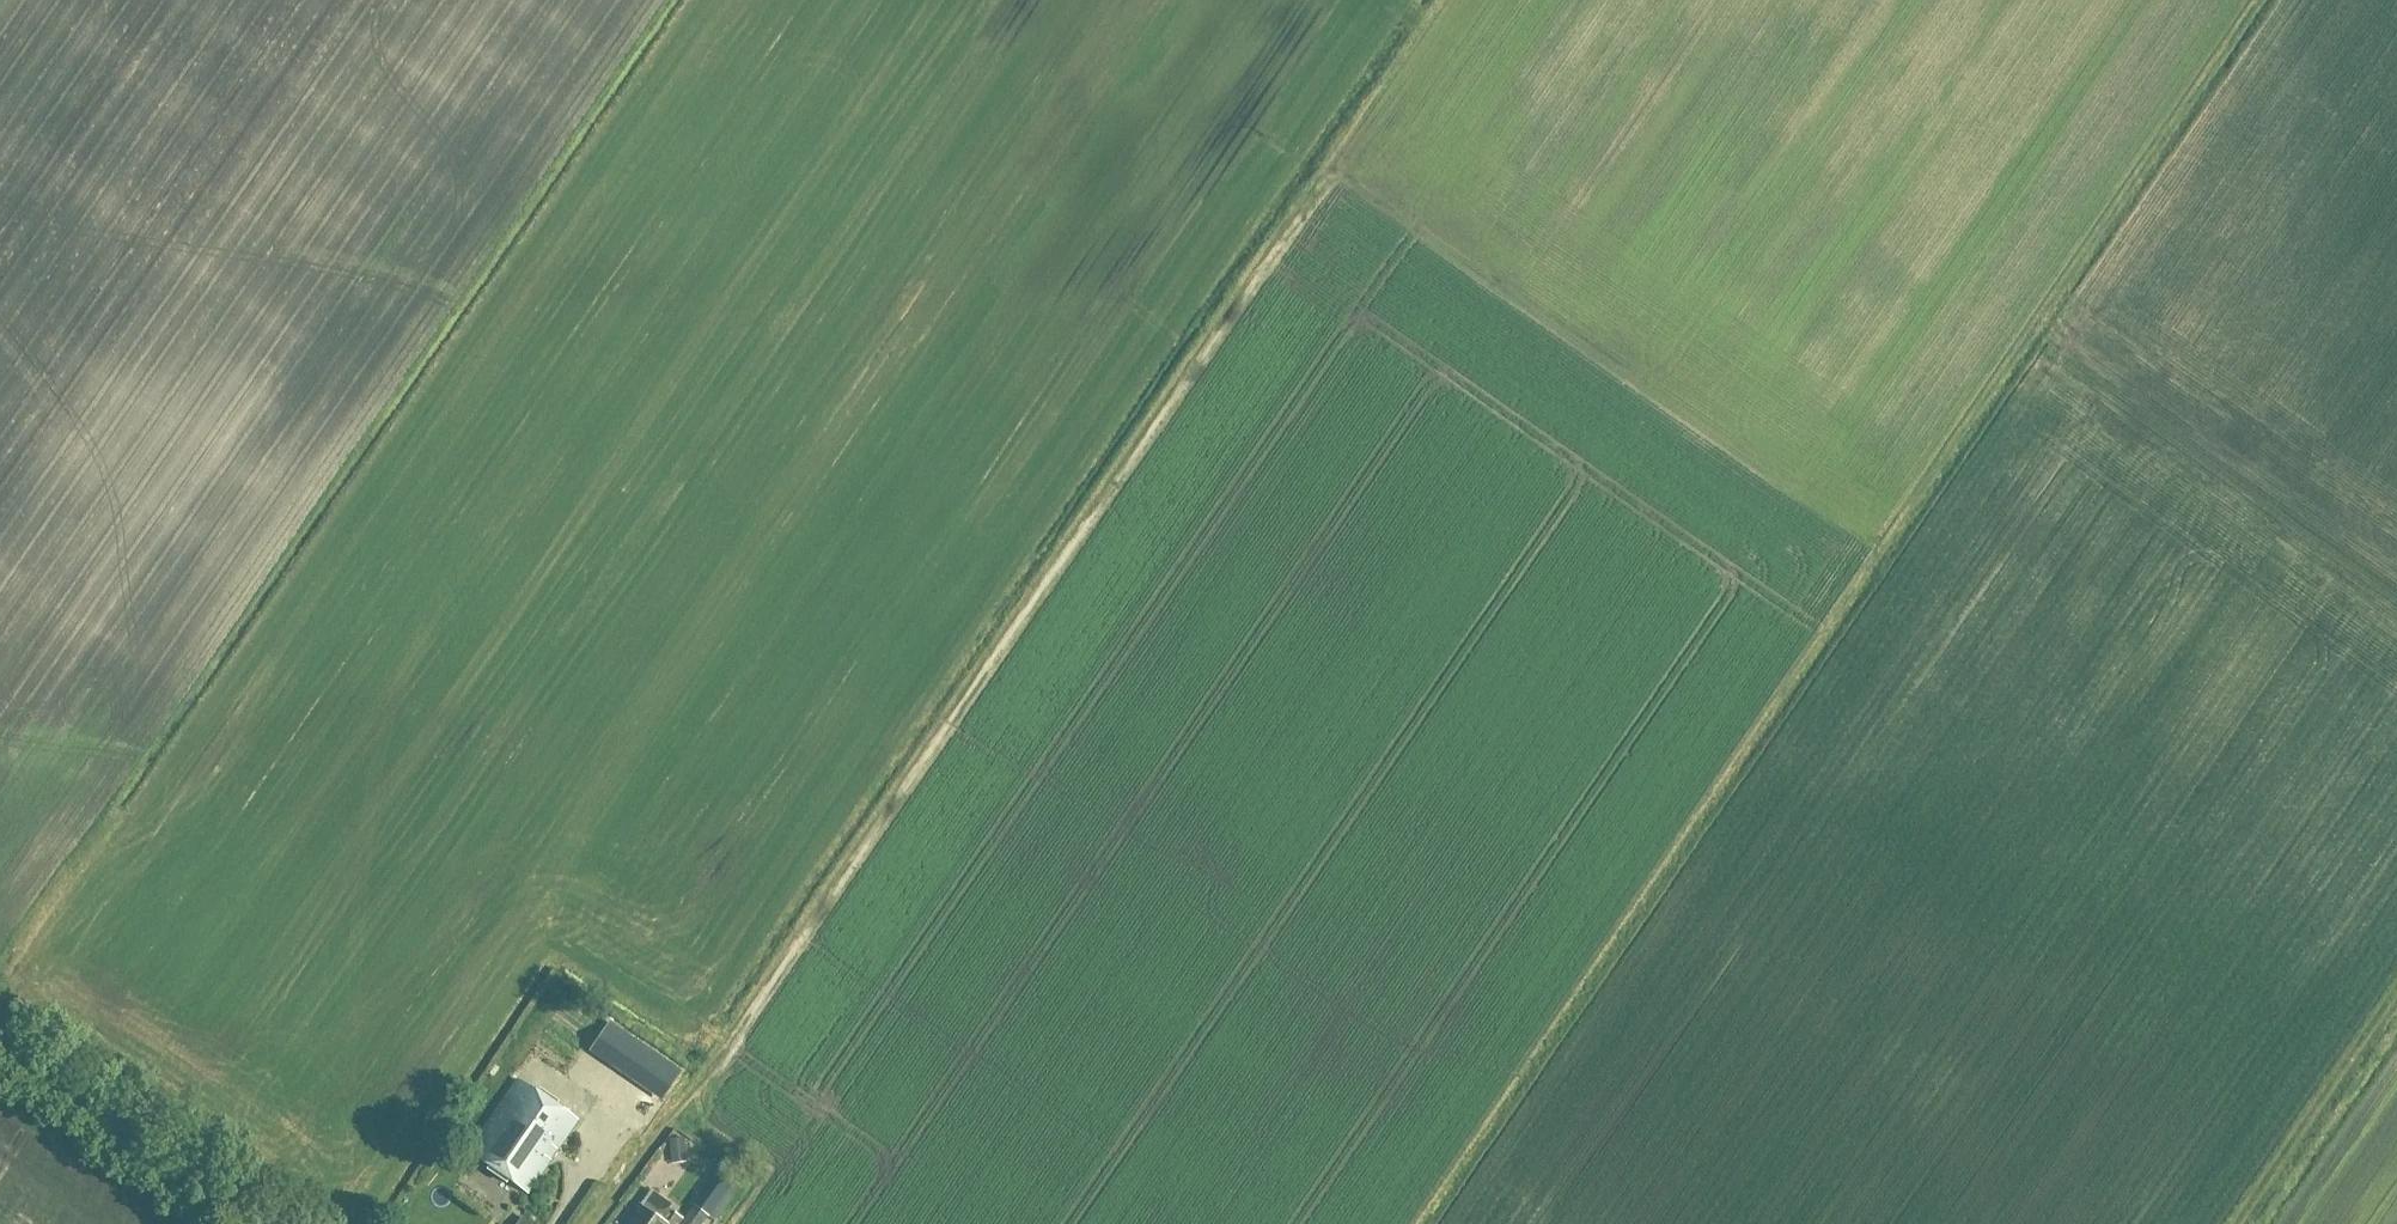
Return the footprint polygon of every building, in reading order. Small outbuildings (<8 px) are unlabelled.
[(560,1057),(585,1075),(606,1043),(581,1026),(560,1057)] [(644,1075),(658,1053),(634,1037),(619,1058),(644,1075)] [(488,1137),(475,1157),(528,1193),(578,1120),(518,1079),(482,1133),(488,1137)] [(720,1170),(694,1205),(710,1216),(736,1181),(720,1170)] [(663,1219),(643,1205),(629,1223),(679,1223),(684,1217),(671,1209),(663,1219)]
